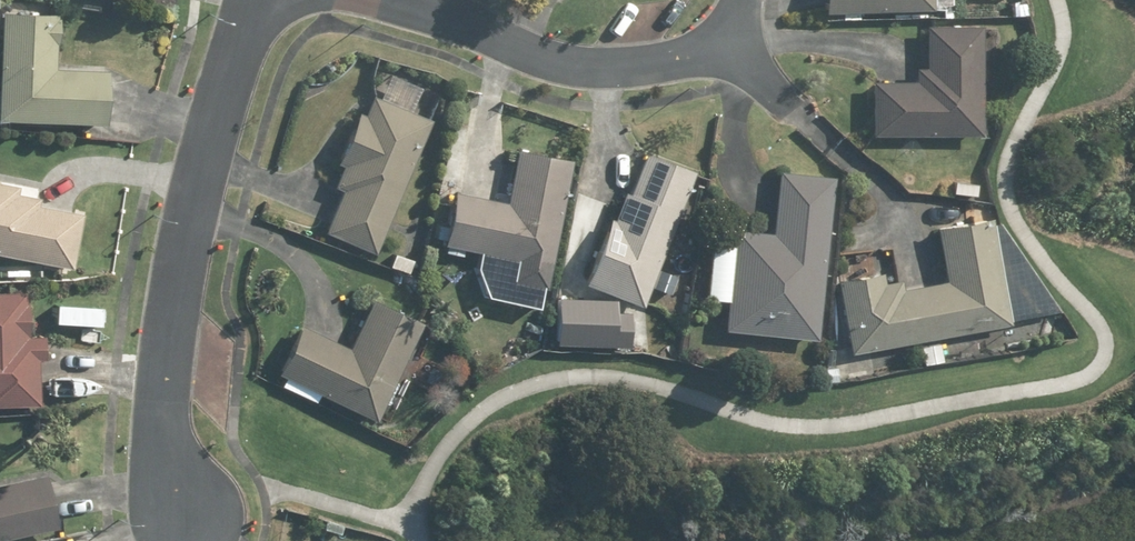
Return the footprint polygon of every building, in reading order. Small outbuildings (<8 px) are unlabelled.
[(817,14),(928,14),(928,4),(946,4),(946,0),(818,0),(817,14)] [(0,16),(0,120),(100,125),(103,74),(47,71),(50,18),(0,16)] [(869,81),(868,136),(975,138),(977,30),(927,29),(926,71),(912,70),(912,82),(869,81)] [(369,255),(427,121),(369,96),(360,118),(350,114),(322,179),(341,187),(321,234),(369,255)] [(501,203),(450,195),(440,249),(515,263),(512,281),(542,286),(566,161),(509,152),(501,203)] [(579,285),(637,308),(691,175),(633,152),(579,285)] [(811,344),(826,179),(775,175),(770,236),(728,232),(719,336),(811,344)] [(67,267),(76,215),(29,207),(31,199),(10,195),(12,187),(0,185),(0,255),(67,267)] [(875,276),(832,283),(845,358),(1006,330),(1005,322),(1055,313),(993,222),(931,232),(940,283),(896,290),(894,281),(876,284),(875,276)] [(34,406),(34,361),(42,361),(41,336),(24,336),(24,293),(0,293),(0,406),(34,406)] [(296,325),(271,372),(281,378),(277,386),(310,404),(315,395),(364,421),(415,328),(373,304),(346,353),(296,325)] [(55,530),(44,473),(0,481),(0,540),(55,530)]
